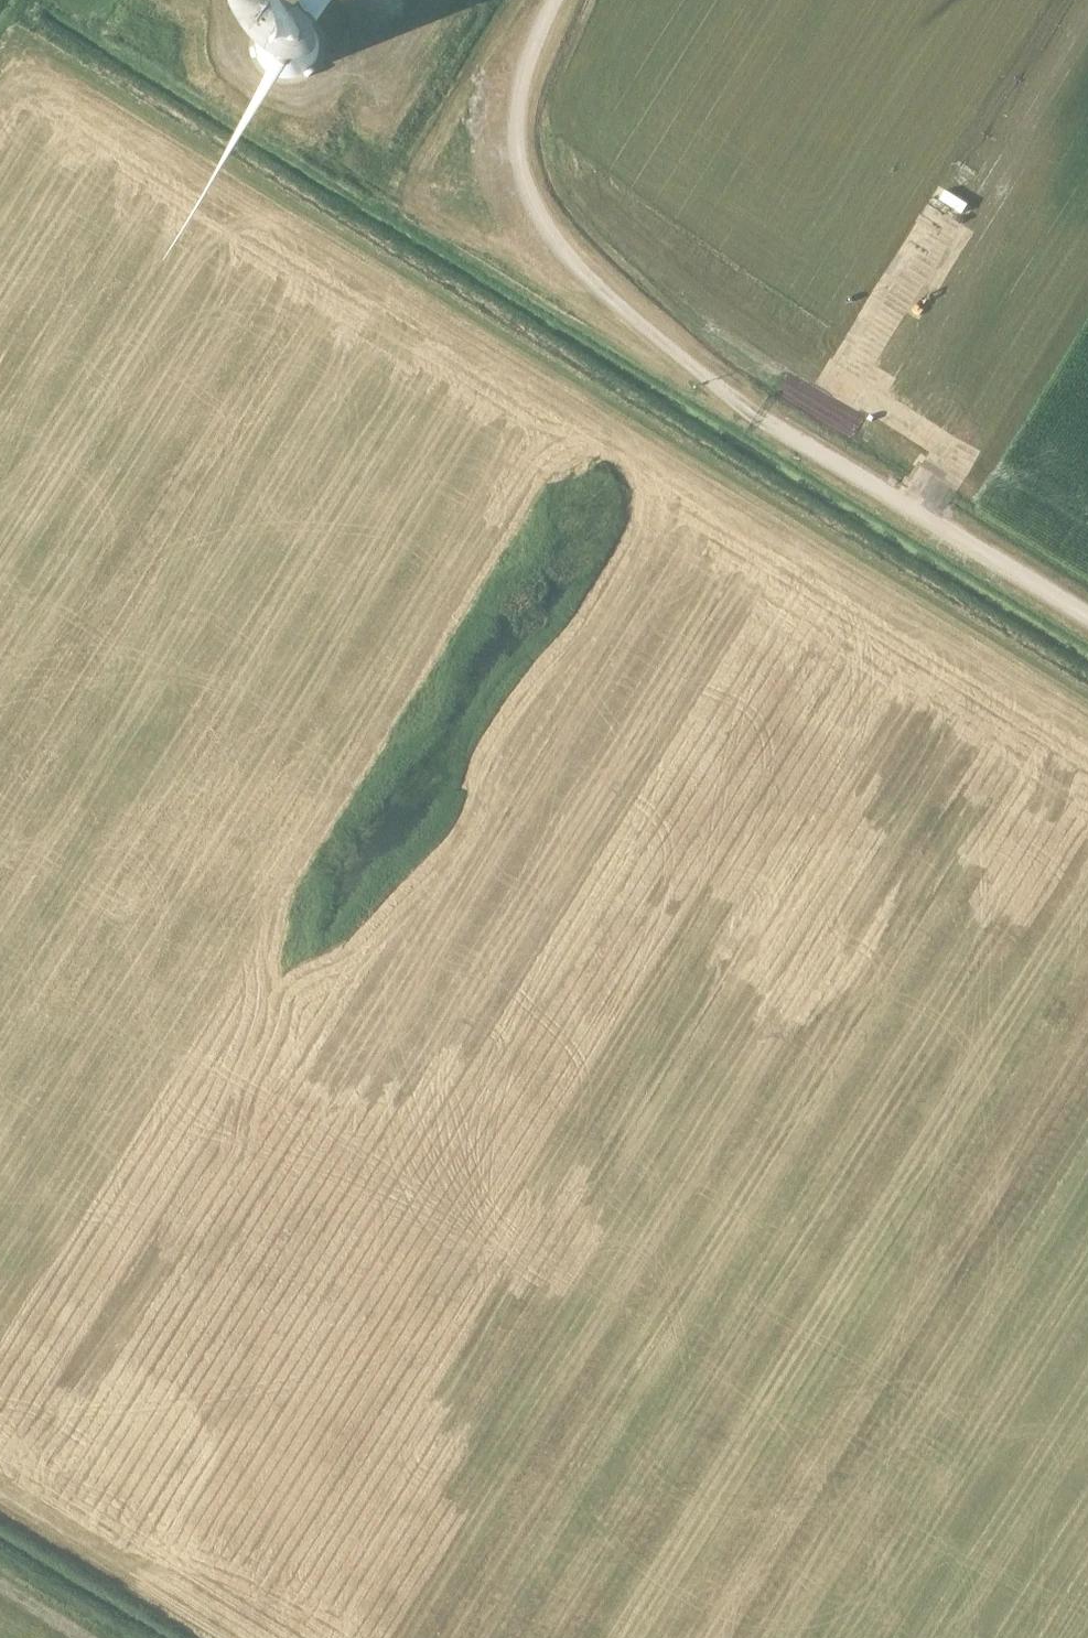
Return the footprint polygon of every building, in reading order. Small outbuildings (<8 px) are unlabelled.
[(251,38),(250,48),(251,58),(255,68),(262,76),(271,81),(281,84),(291,84),(301,81),(310,76),(317,68),(321,58),(322,48),(321,38),(317,28),(310,21),(301,15),(291,12),(281,12),(271,15),(262,21),(255,29),(251,38)]
